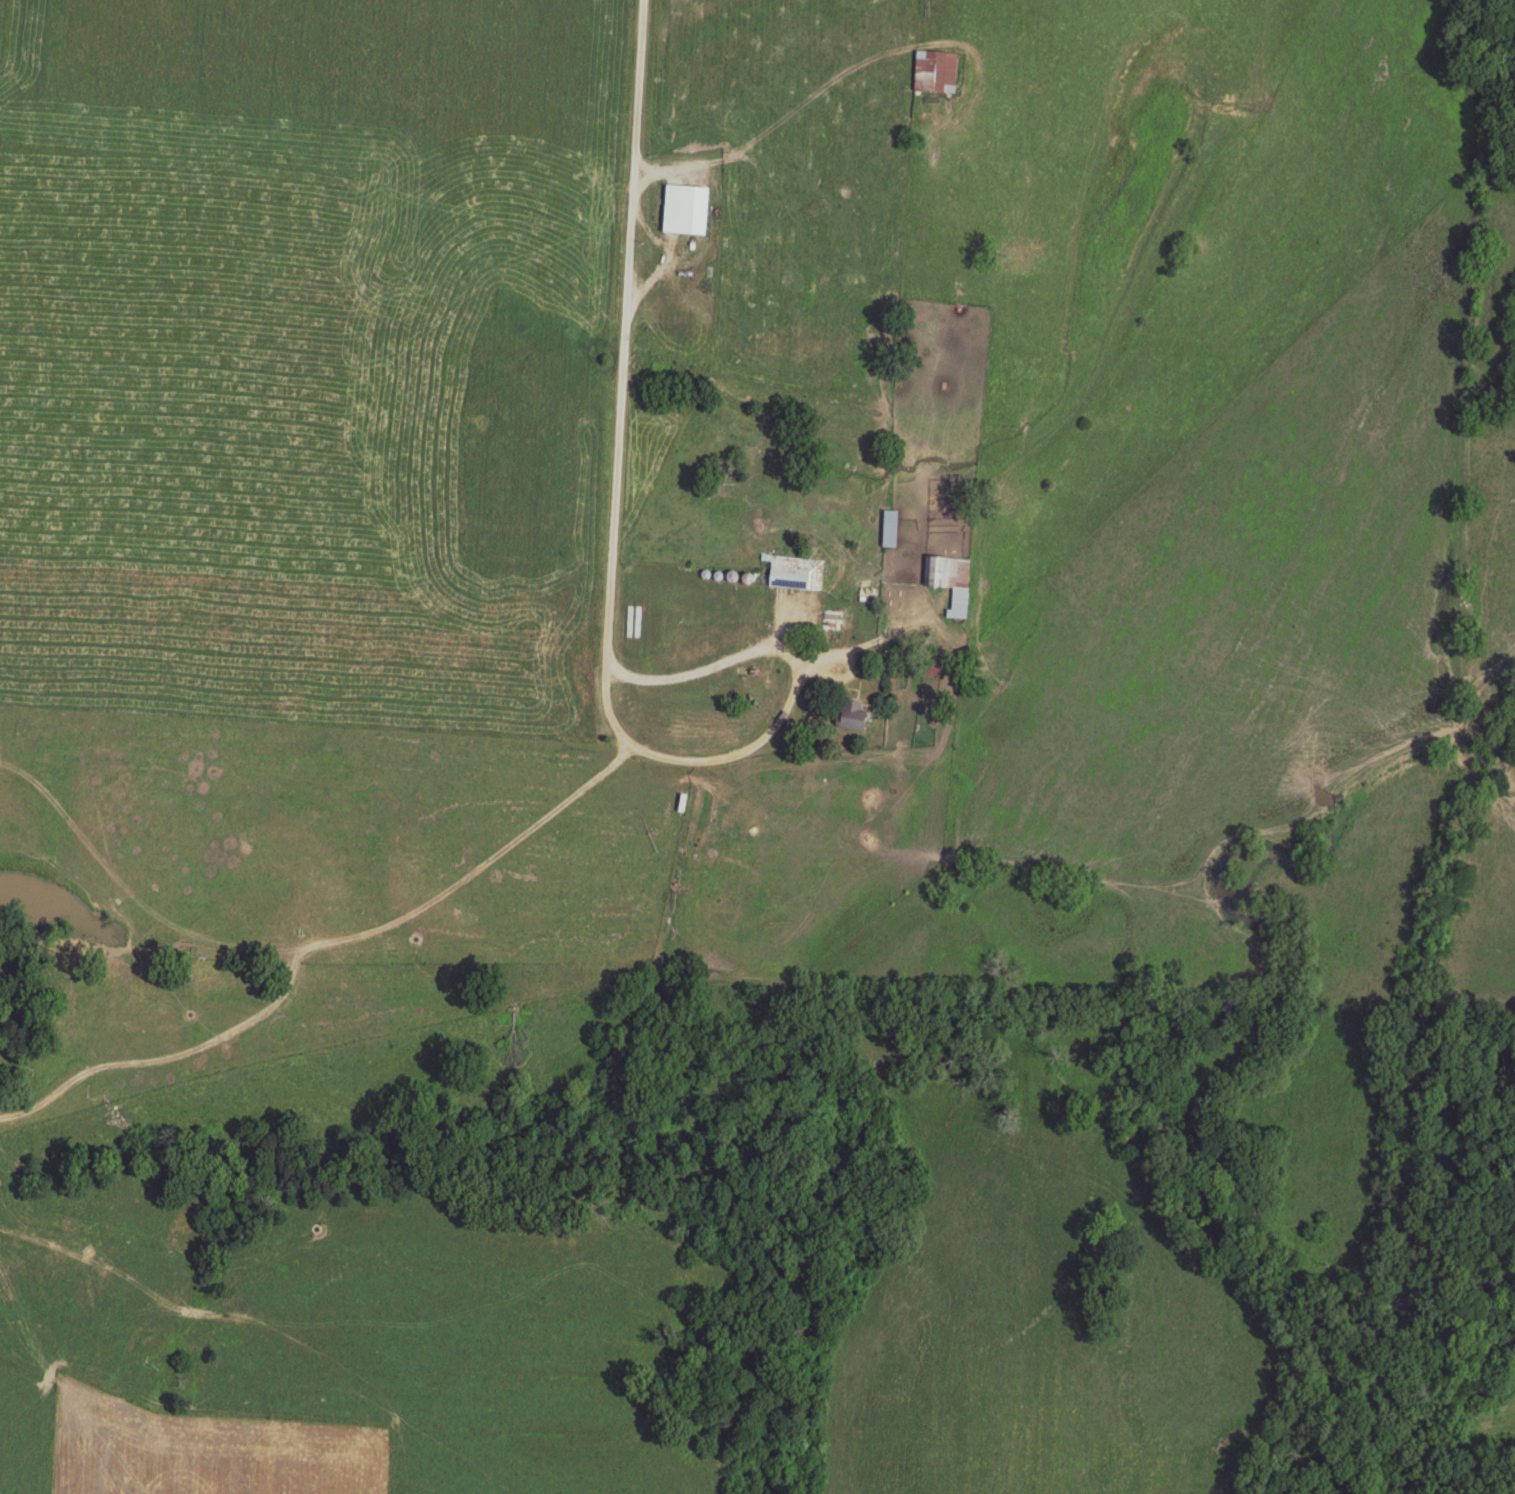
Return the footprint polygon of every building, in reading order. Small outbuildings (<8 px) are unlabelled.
[(913,91),(955,93),(957,51),(915,49),(913,91)] [(707,186),(664,184),(663,231),(705,233),(707,186)] [(882,546),(896,546),(896,509),(882,509),(882,546)] [(819,589),(822,559),(770,555),(768,585),(819,589)] [(969,558),(924,555),(923,586),(950,587),(949,617),(965,617),(969,558)] [(850,630),(850,608),(821,608),(821,630),(850,630)] [(865,703),(838,698),(834,726),(861,730),(865,703)]
